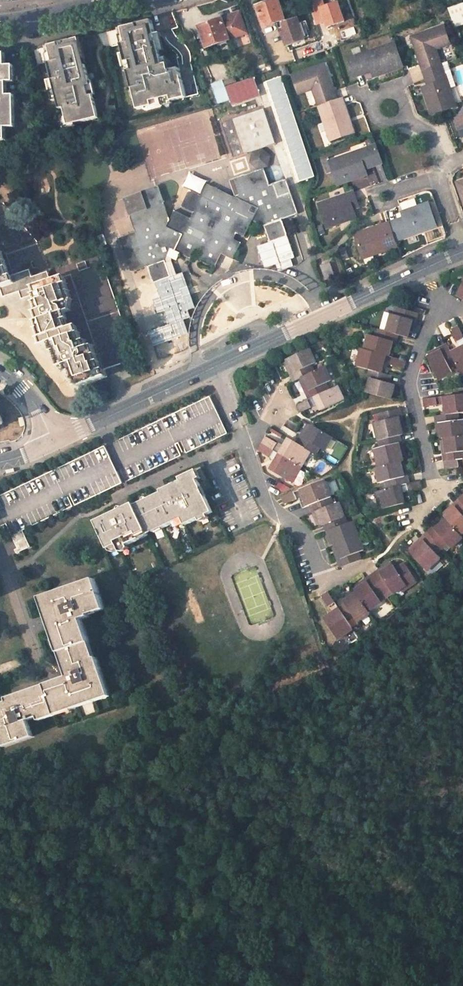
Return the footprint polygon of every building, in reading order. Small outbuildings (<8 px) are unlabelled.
[(257,6),(264,28),(279,23),(282,22),(284,29),(282,30),(284,35),(288,46),(306,39),(305,38),(310,36),(305,22),(300,24),(298,19),(287,23),(284,15),(281,8),(279,0),(269,0),(269,2),(257,6)] [(462,24),(462,4),(449,9),(455,27),(462,24)] [(222,18),(199,26),(206,48),(229,39),(225,27),(222,18)] [(155,36),(152,22),(139,25),(120,29),(122,37),(124,46),(120,47),(123,56),(125,64),(129,63),(131,72),(127,73),(132,89),(138,110),(152,106),(151,101),(174,95),(175,100),(185,97),(178,68),(168,70),(166,63),(162,64),(157,43),(154,44),(152,37),(155,36)] [(229,39),(233,38),(229,25),(225,27),(229,39)] [(444,25),(411,37),(423,72),(442,65),(436,49),(450,44),(444,25)] [(82,42),(81,39),(61,44),(50,46),(54,62),(49,63),(62,112),(66,111),(70,127),(99,119),(94,96),(91,97),(88,87),(91,86),(90,82),(86,66),(83,67),(81,59),(84,58),(80,42),(82,42)] [(395,43),(348,59),(355,78),(363,74),(360,66),(368,63),(371,72),(373,77),(403,67),(395,43)] [(54,62),(50,46),(46,48),(49,63),(54,62)] [(8,141),(8,131),(17,130),(17,119),(12,119),(11,110),(16,110),(16,97),(8,98),(7,83),(8,83),(8,79),(15,79),(14,67),(5,67),(5,54),(0,54),(0,141),(8,141)] [(125,64),(123,56),(120,57),(124,73),(127,73),(131,72),(129,63),(125,64)] [(360,66),(363,74),(371,72),(368,63),(360,66)] [(428,86),(423,88),(432,115),(456,106),(450,89),(457,87),(449,63),(442,65),(423,72),(428,86)] [(325,65),(293,76),(299,94),(312,89),(318,106),(337,100),(325,65)] [(287,76),(271,80),(298,182),(313,178),(287,76)] [(237,82),(235,77),(223,81),(225,86),(237,82)] [(94,96),(97,95),(93,81),(90,82),(91,86),(88,87),(91,97),(94,96)] [(211,85),(219,104),(230,101),(225,86),(223,81),(211,85)] [(174,95),(151,101),(152,106),(153,108),(176,101),(175,100),(174,95)] [(327,129),(331,141),(354,133),(342,98),(337,100),(318,106),(324,122),(327,129)] [(115,105),(109,107),(112,117),(118,115),(115,105)] [(264,109),(222,123),(234,158),(276,144),(264,109)] [(329,158),(322,160),(327,174),(333,172),(337,185),(367,175),(365,169),(382,163),(376,145),(330,161),(329,158)] [(235,240),(238,234),(245,237),(253,221),(265,227),(270,242),(287,237),(287,235),(287,234),(283,221),(282,221),(281,220),(283,219),(284,219),(296,215),(296,214),(298,214),(286,180),(284,181),(284,180),(272,184),(270,185),(269,183),(265,171),(264,171),(263,169),(246,175),(246,174),(232,179),(232,180),(229,180),(235,198),(208,185),(207,187),(207,186),(203,194),(203,195),(202,197),(200,196),(201,195),(193,192),(190,191),(183,207),(194,213),(191,219),(175,211),(171,220),(164,202),(165,201),(160,189),(159,187),(157,188),(157,187),(143,191),(144,192),(142,193),(143,195),(142,195),(147,208),(148,210),(130,216),(131,218),(135,230),(136,230),(137,233),(119,239),(120,241),(124,254),(125,254),(132,273),(134,272),(149,267),(155,284),(172,277),(166,261),(168,257),(171,249),(181,254),(193,260),(197,251),(202,253),(200,258),(217,267),(223,255),(234,260),(242,244),(235,240)] [(354,192),(319,204),(327,227),(356,217),(353,209),(351,202),(357,200),(354,192)] [(1,298),(20,293),(22,300),(36,296),(38,302),(36,303),(37,307),(39,312),(36,313),(39,322),(37,322),(40,329),(39,330),(42,339),(41,339),(43,346),(52,343),(55,353),(56,352),(58,356),(62,368),(67,366),(69,373),(73,372),(79,388),(107,378),(104,371),(136,360),(100,255),(49,273),(38,242),(0,199),(0,295),(1,298)] [(353,209),(359,207),(357,200),(351,202),(353,209)] [(436,227),(428,203),(403,212),(405,217),(390,222),(396,240),(436,227)] [(396,240),(390,222),(356,234),(366,265),(376,261),(374,254),(398,246),(396,240)] [(108,245),(104,235),(97,238),(100,248),(108,245)] [(168,257),(177,262),(181,254),(171,249),(168,257)] [(345,249),(340,250),(343,259),(348,257),(345,249)] [(330,261),(321,265),(326,280),(335,277),(330,261)] [(417,319),(419,313),(396,307),(394,315),(391,314),(386,332),(398,335),(408,338),(411,329),(413,320),(416,321),(417,319)] [(459,326),(454,329),(452,330),(457,341),(462,339),(462,335),(459,326)] [(386,332),(375,329),(373,336),(368,334),(364,350),(361,349),(357,366),(369,370),(367,378),(371,378),(369,386),(367,393),(391,400),(395,385),(388,383),(388,379),(389,376),(382,374),(384,363),(387,355),(389,356),(393,341),(396,342),(398,335),(386,332)] [(461,347),(451,352),(447,344),(440,347),(442,351),(430,356),(427,357),(439,381),(453,374),(450,368),(457,365),(462,376),(462,346),(461,347)] [(436,349),(429,353),(430,356),(442,351),(440,347),(436,349)] [(316,363),(310,349),(286,360),(286,362),(287,362),(293,374),(290,375),(294,383),(299,380),(302,379),(309,392),(306,393),(309,400),(315,397),(319,404),(322,411),(344,400),(338,386),(329,390),(326,384),(332,381),(325,367),(316,371),(313,364),(316,363)] [(390,365),(392,357),(389,356),(387,355),(384,363),(390,365)] [(404,369),(406,361),(392,357),(390,365),(404,369)] [(285,362),(290,375),(293,374),(287,362),(286,362),(285,362)] [(299,380),(306,393),(309,392),(302,379),(299,380)] [(444,397),(444,405),(446,415),(435,416),(436,424),(439,423),(441,437),(441,440),(444,440),(446,454),(443,454),(445,469),(459,468),(458,460),(462,459),(462,421),(460,421),(459,414),(462,413),(462,395),(444,397)] [(73,507),(69,498),(72,497),(76,506),(182,456),(177,445),(179,444),(184,455),(228,434),(211,397),(202,401),(150,425),(0,497),(0,511),(18,549),(15,551),(17,554),(31,548),(23,531),(73,507)] [(309,400),(313,407),(319,404),(315,397),(309,400)] [(437,398),(424,399),(425,405),(425,408),(438,406),(437,398)] [(309,400),(297,406),(300,413),(313,407),(309,400)] [(403,416),(401,408),(379,414),(380,421),(374,423),(381,449),(400,444),(403,443),(401,433),(403,433),(400,417),(403,416)] [(311,425),(308,423),(300,437),(304,439),(311,425)] [(333,438),(311,425),(304,439),(300,437),(297,442),(289,438),(283,447),(280,453),(270,469),(292,483),(311,452),(316,455),(320,448),(325,451),(333,438)] [(271,429),(267,436),(284,444),(288,437),(271,429)] [(277,443),(267,437),(258,451),(269,458),(274,450),(277,443)] [(283,447),(277,443),(274,450),(280,453),(283,447)] [(376,492),(380,509),(405,504),(403,493),(401,486),(407,484),(410,484),(408,476),(405,477),(401,462),(404,461),(400,444),(381,449),(375,450),(379,468),(376,468),(380,483),(385,482),(387,489),(376,492)] [(274,450),(269,458),(275,461),(280,453),(274,450)] [(141,535),(148,532),(150,536),(156,533),(154,529),(163,525),(165,529),(175,523),(184,520),(185,523),(186,526),(200,519),(209,516),(214,513),(207,498),(204,500),(199,490),(202,489),(198,481),(195,472),(181,479),(183,482),(162,491),(163,493),(135,506),(135,505),(97,523),(109,550),(118,546),(120,549),(128,546),(142,539),(141,535)] [(304,497),(308,507),(310,506),(313,513),(315,512),(336,504),(333,497),(332,498),(325,480),(301,490),(304,497)] [(421,483),(421,481),(410,484),(407,484),(409,492),(422,489),(421,483)] [(403,493),(409,492),(407,484),(401,486),(403,493)] [(301,490),(294,492),(297,500),(304,497),(301,490)] [(294,492),(282,497),(285,504),(297,500),(294,492)] [(458,501),(454,504),(456,506),(446,516),(444,517),(447,520),(435,530),(433,527),(425,535),(422,538),(424,540),(411,552),(429,571),(442,559),(438,555),(449,544),(453,549),(462,539),(462,536),(462,535),(462,496),(458,501)] [(329,531),(349,523),(340,502),(336,504),(315,512),(321,526),(324,524),(327,532),(329,531)] [(454,504),(443,513),(446,516),(456,506),(454,504)] [(313,513),(318,527),(321,526),(315,512),(313,513)] [(447,520),(444,517),(438,523),(433,527),(435,530),(447,520)] [(335,547),(341,560),(359,552),(365,550),(354,521),(349,523),(329,531),(335,545),(333,547),(333,548),(335,547)] [(329,531),(327,532),(333,547),(335,545),(329,531)] [(422,538),(409,549),(411,552),(424,540),(422,538)] [(341,567),(362,559),(359,552),(341,560),(338,561),(341,567)] [(391,565),(390,562),(378,570),(380,573),(391,565)] [(333,612),(325,618),(340,639),(354,629),(350,622),(355,618),(359,622),(371,614),(370,612),(382,603),(379,598),(391,589),(395,594),(407,586),(409,588),(418,582),(405,564),(397,569),(393,564),(391,565),(380,573),(378,570),(365,579),(367,581),(356,589),(354,590),(356,593),(344,602),(342,598),(336,602),(340,608),(333,612)] [(365,579),(354,587),(356,589),(367,581),(365,579)] [(95,580),(44,597),(63,653),(60,654),(68,678),(6,699),(7,703),(0,705),(0,728),(6,747),(34,737),(28,721),(38,718),(110,694),(98,658),(96,659),(92,660),(87,644),(91,643),(82,620),(91,618),(90,616),(89,612),(105,607),(95,580)] [(328,592),(322,596),(329,607),(336,602),(328,592)] [(44,597),(41,599),(60,654),(63,653),(44,597)] [(336,602),(329,607),(333,612),(340,608),(336,602)] [(90,616),(106,611),(105,607),(89,612),(90,616)] [(96,659),(91,643),(87,644),(92,660),(96,659)] [(40,721),(111,697),(110,694),(38,718),(40,721)]
